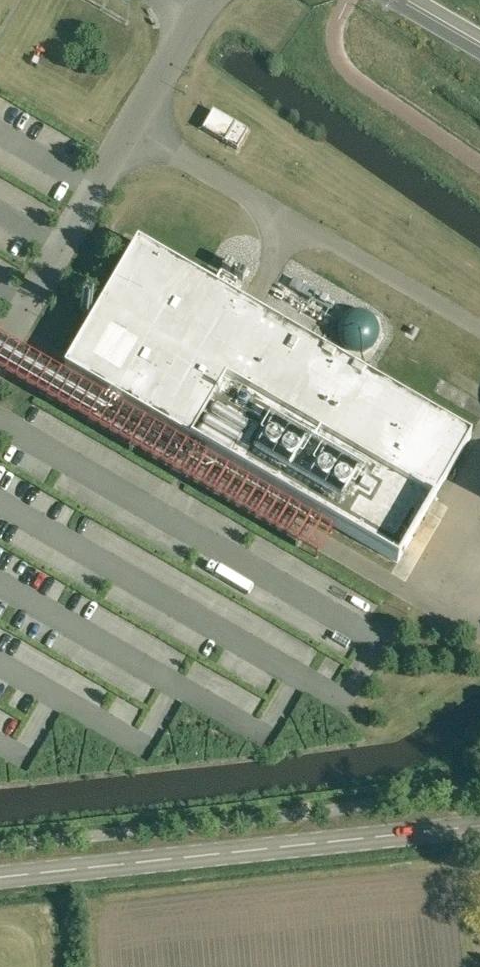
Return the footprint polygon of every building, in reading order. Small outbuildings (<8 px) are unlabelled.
[(237,149),(248,131),(213,111),(202,130),(237,149)] [(63,369),(397,563),(471,437),(257,312),(249,307),(240,302),(137,242),(63,369)] [(290,288),(331,311),(334,305),(303,287),(304,285),(294,280),(290,288)] [(0,340),(0,373),(316,557),(331,532),(0,340)]
